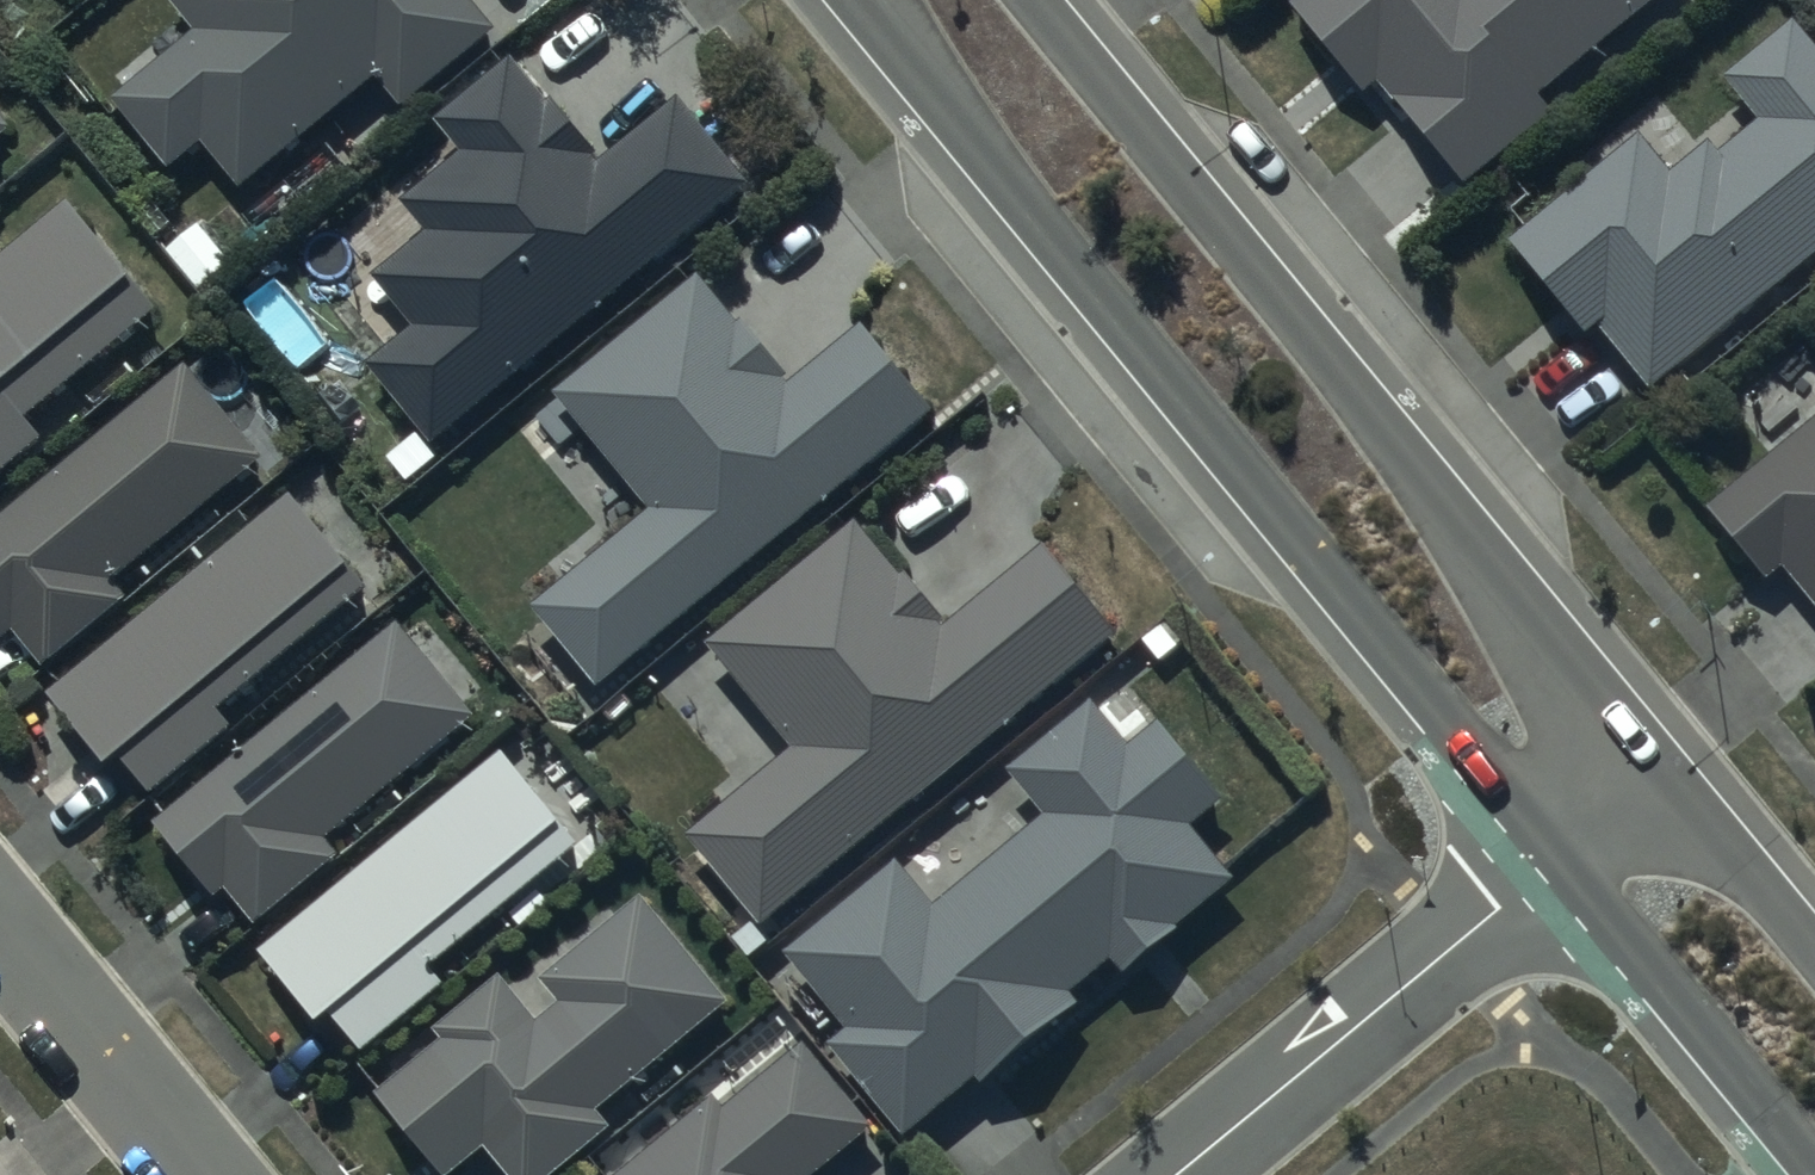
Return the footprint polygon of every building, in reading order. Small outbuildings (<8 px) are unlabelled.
[(191,30),(111,94),(167,162),(199,136),(237,183),(373,73),(398,104),(497,23),(478,0),(167,0),(191,30)] [(1293,2),(1364,87),(1375,78),(1462,182),(1552,108),(1539,94),(1653,0),(1295,0),(1293,2)] [(1793,17),(1722,75),(1756,117),(1717,149),(1707,137),(1669,168),(1639,131),(1507,238),(1584,331),(1596,321),(1649,385),(1814,250),(1814,44),(1793,17)] [(553,105),(518,59),(440,118),(467,150),(406,197),(430,229),(377,270),(417,324),(370,362),(435,441),(750,186),(684,98),(606,157),(562,99),(553,105)] [(0,114),(0,133),(9,125),(0,114)] [(72,198),(0,257),(0,475),(48,436),(31,416),(162,310),(72,198)] [(937,411),(863,324),(798,378),(746,317),(741,321),(700,272),(558,392),(654,507),(537,605),(601,682),(937,411)] [(0,519),(0,632),(4,637),(16,627),(46,664),(130,596),(116,578),(266,457),(190,363),(0,519)] [(1710,506),(1769,579),(1787,564),(1814,598),(1814,419),(1710,506)] [(295,491),(51,688),(110,763),(125,751),(155,789),(236,724),(220,705),(370,585),(295,491)] [(764,923),(1121,631),(1043,541),(950,619),(908,569),(903,573),(859,521),(712,645),(798,746),(689,833),(764,923)] [(399,618),(155,819),(217,894),(229,885),(260,924),(345,854),(330,835),(479,713),(467,698),(479,688),(427,625),(414,636),(399,618)] [(903,858),(788,951),(851,1029),(834,1043),(908,1133),(984,1071),(989,1078),(1080,1003),(1070,992),(1116,955),(1130,973),(1183,929),(1179,924),(1239,874),(1193,818),(1224,793),(1163,719),(1132,744),(1096,700),(1016,767),(1050,813),(941,902),(903,858)] [(506,750),(260,948),(320,1023),(334,1012),(364,1049),(446,983),(430,964),(581,842),(506,750)] [(380,1091),(448,1174),(486,1143),(512,1174),(548,1174),(612,1122),(601,1108),(733,999),(645,893),(545,976),(565,1000),(540,1020),(502,974),(440,1024),(449,1035),(380,1091)] [(875,1126),(806,1041),(728,1104),(720,1093),(619,1174),(815,1174),(875,1126)]
